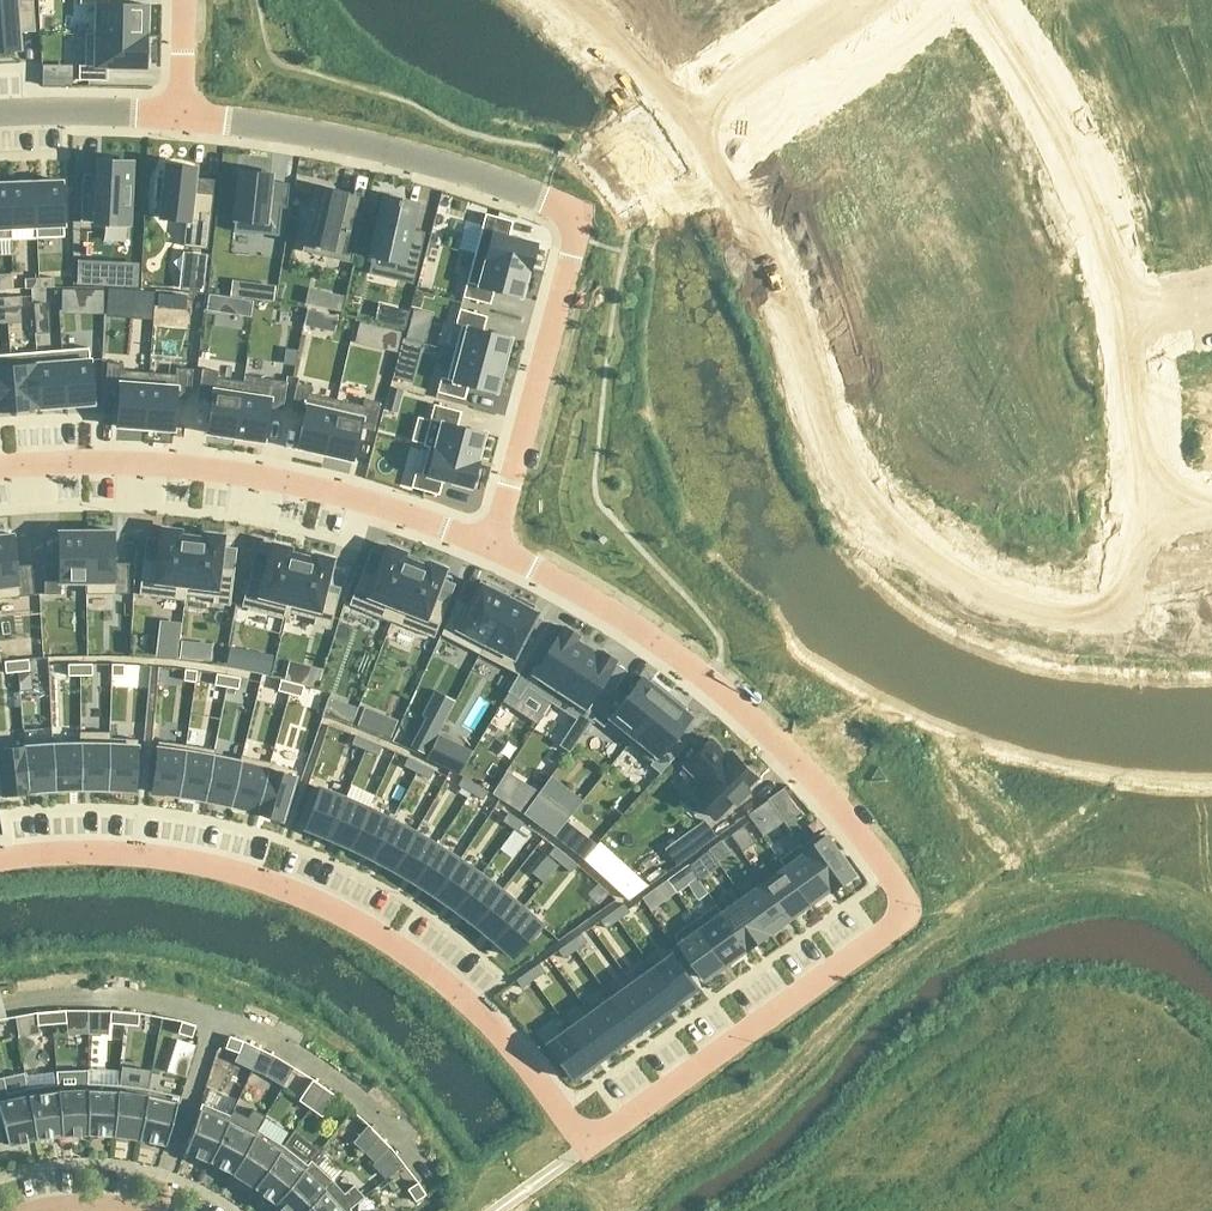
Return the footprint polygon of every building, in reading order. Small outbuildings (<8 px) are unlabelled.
[(17,35),(15,4),(32,2),(32,0),(0,0),(0,51),(18,50),(17,35)] [(79,6),(96,6),(96,36),(84,36),(84,39),(146,40),(146,37),(144,37),(145,6),(108,6),(108,0),(79,0),(79,6)] [(711,30),(735,14),(728,3),(733,0),(691,0),(711,30)] [(1126,7),(1151,9),(1152,0),(1126,0),(1126,7)] [(1151,9),(1175,11),(1176,0),(1152,0),(1151,9)] [(1175,11),(1200,13),(1201,0),(1176,0),(1175,11)] [(1200,13),(1211,14),(1211,0),(1201,0),(1200,13)] [(78,67),(78,82),(106,83),(107,68),(145,69),(146,40),(84,39),(84,67),(78,67)] [(1188,40),(1187,54),(1197,55),(1198,40),(1188,40)] [(1198,40),(1197,55),(1206,56),(1207,41),(1198,40)] [(1139,45),(1138,59),(1148,60),(1149,45),(1139,45)] [(1149,45),(1148,60),(1157,60),(1158,46),(1149,45)] [(1129,59),(1117,65),(1121,74),(1134,67),(1129,59)] [(42,70),(42,87),(71,87),(71,70),(42,70)] [(990,119),(982,124),(990,136),(998,131),(990,119)] [(982,124),(974,130),(982,142),(990,136),(982,124)] [(947,148),(939,153),(947,165),(955,160),(947,148)] [(939,153),(931,159),(939,171),(947,165),(939,153)] [(82,171),(79,224),(128,226),(131,164),(96,162),(96,172),(82,171)] [(158,181),(155,201),(161,201),(159,220),(185,223),(183,248),(206,251),(212,196),(193,194),(196,169),(165,165),(163,181),(158,181)] [(241,170),(233,230),(278,237),(282,208),(268,206),(272,175),(267,174),(267,170),(248,168),(247,171),(241,170)] [(907,180),(899,186),(907,198),(915,192),(907,180)] [(61,183),(34,184),(37,240),(63,239),(61,183)] [(34,184),(9,185),(11,241),(12,241),(12,229),(35,229),(35,240),(37,240),(34,184)] [(0,186),(0,242),(11,241),(9,185),(0,186)] [(899,186),(891,191),(899,203),(907,198),(899,186)] [(309,223),(304,246),(331,253),(329,260),(351,265),(362,220),(341,216),(346,195),(317,188),(312,212),(315,212),(312,223),(309,223)] [(942,188),(929,194),(932,203),(946,197),(942,188)] [(381,199),(367,257),(399,265),(395,283),(411,287),(421,243),(407,240),(415,207),(381,199)] [(952,211),(938,216),(942,225),(956,220),(952,211)] [(484,216),(473,257),(529,272),(536,245),(508,237),(512,223),(484,216)] [(956,220),(942,225),(946,234),(959,229),(956,220)] [(970,256),(956,262),(960,271),(973,266),(970,256)] [(473,257),(462,299),(490,306),(493,292),(521,300),(529,272),(473,257)] [(80,264),(79,286),(90,286),(92,265),(80,264)] [(115,266),(114,288),(136,289),(137,267),(115,266)] [(973,266),(960,271),(963,280),(977,275),(973,266)] [(180,273),(178,288),(202,290),(204,276),(180,273)] [(0,277),(0,292),(11,291),(10,277),(0,277)] [(52,279),(38,280),(38,290),(53,289),(52,279)] [(38,280),(24,281),(24,291),(38,290),(38,280)] [(20,298),(5,299),(6,309),(20,309),(20,298)] [(461,327),(453,354),(503,368),(510,340),(483,332),(486,319),(459,311),(455,325),(461,327)] [(359,322),(354,343),(368,347),(373,326),(359,322)] [(409,324),(405,339),(423,344),(427,329),(409,324)] [(1178,345),(1180,354),(1194,352),(1192,343),(1178,345)] [(88,350),(61,352),(65,408),(92,406),(88,350)] [(61,352),(35,354),(40,410),(65,408),(61,352)] [(35,354),(10,356),(14,412),(40,410),(35,354)] [(440,380),(436,394),(464,402),(468,388),(496,395),(503,368),(453,354),(446,382),(440,380)] [(0,357),(0,413),(14,412),(10,356),(0,357)] [(106,365),(104,394),(118,395),(116,428),(144,430),(148,375),(122,373),(122,366),(106,365)] [(395,365),(391,379),(410,384),(414,370),(395,365)] [(148,375),(144,430),(173,433),(175,399),(189,400),(192,371),(175,370),(175,377),(148,375)] [(202,371),(197,400),(211,402),(206,435),(234,439),(243,384),(217,380),(218,373),(202,371)] [(1196,376),(1179,378),(1180,385),(1197,382),(1196,376)] [(243,384),(234,439),(263,443),(268,410),(282,413),(286,384),(244,377),(243,384)] [(296,386),(290,414),(303,417),(296,450),(324,456),(334,411),(336,402),(310,396),(312,389),(296,386)] [(1188,392),(1191,422),(1207,420),(1211,459),(1211,395),(1205,396),(1204,390),(1188,392)] [(324,456),(323,460),(351,466),(358,433),(372,437),(379,409),(364,405),(361,417),(334,411),(324,456)] [(435,423),(427,450),(433,451),(477,463),(485,435),(457,428),(461,414),(433,406),(429,421),(435,423)] [(414,476),(410,490),(438,497),(442,483),(470,491),(477,463),(433,451),(425,479),(414,476)] [(179,533),(161,530),(158,561),(143,560),(138,597),(184,602),(191,539),(178,537),(179,533)] [(43,566),(43,596),(60,596),(60,585),(85,585),(85,596),(86,596),(85,533),(58,533),(58,566),(43,566)] [(85,533),(86,596),(128,596),(128,565),(113,565),(113,533),(85,533)] [(0,537),(0,601),(34,597),(30,567),(15,568),(12,536),(0,537)] [(191,539),(184,602),(185,602),(185,596),(212,600),(212,605),(229,608),(233,570),(219,569),(222,538),(205,536),(204,540),(191,539)] [(289,550),(272,546),(264,576),(250,572),(241,608),(285,620),(301,558),(288,555),(289,550)] [(367,607),(393,617),(414,564),(402,559),(404,555),(387,548),(376,577),(362,572),(348,607),(365,613),(367,607)] [(312,627),(329,631),(338,595),(324,591),(332,561),(314,556),(313,561),(301,558),(285,620),(286,620),(287,614),(314,621),(312,627)] [(444,571),(428,564),(426,569),(414,564),(393,617),(390,623),(433,640),(446,605),(433,600),(444,571)] [(479,656),(508,600),(503,597),(505,594),(486,584),(484,588),(480,585),(468,608),(456,602),(441,636),(479,656)] [(508,600),(479,656),(517,676),(532,650),(533,649),(536,643),(524,637),(536,614),(531,612),(533,608),(514,598),(512,602),(508,600)] [(525,688),(550,705),(586,650),(575,642),(578,638),(563,628),(543,658),(532,650),(517,676),(507,694),(517,700),(525,688)] [(597,657),(586,650),(550,705),(575,721),(558,747),(568,754),(593,721),(608,699),(596,692),(615,663),(600,653),(597,657)] [(27,661),(15,662),(16,673),(28,672),(27,661)] [(15,662),(3,663),(4,674),(16,673),(15,662)] [(66,666),(66,677),(78,677),(78,666),(66,666)] [(78,666),(78,677),(90,677),(90,666),(78,666)] [(183,670),(182,681),(193,683),(195,672),(183,670)] [(215,675),(213,687),(225,689),(227,677),(215,675)] [(227,677),(225,689),(237,691),(239,679),(227,677)] [(593,721),(603,729),(605,726),(628,745),(668,695),(651,681),(648,685),(641,679),(624,699),(614,690),(608,699),(593,721)] [(279,681),(276,692),(288,695),(291,684),(279,681)] [(291,684),(288,695),(299,698),(302,687),(291,684)] [(674,739),(690,719),(682,713),(685,709),(668,695),(628,745),(651,763),(648,766),(659,775),(684,747),(674,739)] [(51,730),(22,732),(24,748),(28,794),(54,792),(52,746),(51,730)] [(79,746),(52,746),(54,792),(80,791),(80,734),(79,734),(79,746)] [(80,734),(80,791),(107,791),(109,734),(80,734)] [(109,734),(107,791),(134,793),(137,742),(110,740),(110,734),(109,734)] [(354,737),(351,746),(364,752),(368,742),(354,737)] [(368,742),(364,752),(378,757),(381,748),(368,742)] [(157,743),(151,794),(178,798),(185,747),(157,743)] [(710,743),(685,768),(702,785),(692,795),(717,820),(735,803),(738,806),(751,792),(748,789),(758,780),(732,754),(727,759),(710,743)] [(185,747),(178,798),(204,802),(213,752),(185,747)] [(28,794),(24,748),(0,751),(0,791),(1,797),(28,794)] [(213,752),(204,802),(230,808),(241,758),(240,757),(239,763),(214,758),(215,752),(213,752)] [(241,758),(230,808),(255,814),(269,765),(241,758)] [(407,759),(403,768),(416,775),(420,766),(407,759)] [(269,765),(255,814),(281,822),(296,773),(269,765)] [(420,766),(416,775),(429,781),(433,772),(420,766)] [(457,787),(470,795),(475,786),(462,779),(457,787)] [(475,786),(470,795),(482,802),(487,794),(475,786)] [(328,840),(344,800),(319,790),(304,830),(328,840)] [(537,796),(523,816),(553,838),(568,819),(537,796)] [(344,800),(328,840),(349,849),(368,811),(344,800)] [(768,802),(747,817),(759,833),(779,819),(768,802)] [(368,811),(349,849),(372,860),(391,822),(368,811)] [(507,815),(502,823),(513,831),(519,823),(507,815)] [(372,860),(393,872),(414,835),(391,822),(372,860)] [(519,823),(513,831),(525,840),(531,832),(519,823)] [(705,823),(665,851),(677,867),(716,839),(705,823)] [(742,832),(731,840),(742,855),(753,847),(742,832)] [(414,835),(393,872),(415,884),(437,848),(415,835),(414,835)] [(827,838),(805,853),(807,856),(832,890),(834,893),(855,877),(827,838)] [(437,848),(415,884),(435,898),(459,862),(437,848)] [(554,849),(548,856),(559,865),(565,858),(554,849)] [(807,856),(786,871),(811,905),(832,890),(807,856)] [(565,858),(559,865),(570,874),(576,867),(565,858)] [(480,877),(459,862),(435,898),(455,912),(480,877)] [(687,870),(670,882),(678,895),(695,883),(687,870)] [(811,905),(786,871),(765,886),(790,920),(811,905)] [(480,877),(455,912),(474,927),(501,893),(480,877)] [(790,920),(765,886),(744,901),(769,935),(790,920)] [(501,893),(474,927),(493,942),(521,909),(501,893)] [(648,897),(640,903),(649,915),(657,910),(648,897)] [(769,935),(744,901),(723,916),(748,951),(769,935)] [(493,942),(512,959),(541,928),(521,909),(493,942)] [(723,916),(702,931),(727,966),(748,951),(723,916)] [(702,931),(680,947),(705,981),(727,966),(702,931)] [(652,971),(677,1006),(699,990),(674,955),(652,971)] [(677,1006),(652,971),(631,986),(656,1021),(677,1006)] [(631,986),(610,1001),(635,1035),(656,1021),(631,986)] [(589,1016),(614,1050),(635,1035),(610,1001),(589,1016)] [(51,1027),(66,1025),(65,1013),(50,1014),(51,1027)] [(109,1025),(123,1027),(124,1015),(110,1013),(109,1025)] [(37,1028),(51,1027),(50,1014),(36,1016),(37,1028)] [(123,1027),(137,1028),(138,1016),(124,1015),(123,1027)] [(568,1030),(593,1065),(614,1050),(589,1016),(568,1030)] [(177,1035),(191,1040),(195,1028),(181,1024),(177,1035)] [(571,1081),(593,1065),(568,1030),(546,1046),(571,1081)] [(224,1050),(238,1055),(242,1044),(228,1039),(224,1050)] [(252,1070),(265,1076),(274,1059),(260,1053),(252,1070)] [(87,1072),(56,1073),(57,1087),(61,1138),(62,1138),(87,1137),(87,1086),(87,1072)] [(36,1141),(27,1091),(5,1096),(1,1080),(0,1080),(0,1119),(3,1129),(0,1130),(0,1135),(3,1146),(7,1144),(8,1147),(36,1141)] [(298,1102),(310,1110),(324,1090),(312,1082),(298,1102)] [(118,1087),(87,1086),(87,1137),(113,1138),(118,1087)] [(57,1087),(27,1091),(36,1141),(61,1138),(57,1087)] [(148,1091),(118,1087),(113,1138),(138,1141),(148,1091)] [(335,1099),(324,1090),(310,1110),(321,1118),(335,1099)] [(178,1098),(148,1091),(138,1141),(165,1147),(178,1098)] [(184,1154),(208,1164),(229,1117),(201,1106),(184,1154)] [(229,1117),(208,1164),(232,1176),(257,1132),(265,1119),(252,1112),(248,1120),(232,1112),(229,1117)] [(364,1154),(379,1139),(369,1129),(353,1144),(364,1154)] [(232,1176),(253,1190),(282,1148),(257,1132),(232,1176)] [(389,1149),(379,1139),(364,1154),(374,1164),(389,1149)] [(282,1148),(253,1190),(274,1206),(307,1168),(306,1167),(282,1148)] [(274,1206),(279,1210),(304,1210),(333,1184),(310,1163),(306,1167),(307,1168),(274,1206)] [(304,1210),(348,1210),(349,1210),(363,1199),(353,1187),(343,1196),(333,1184),(304,1210)] [(417,1185),(407,1192),(415,1204),(425,1197),(417,1185)]
